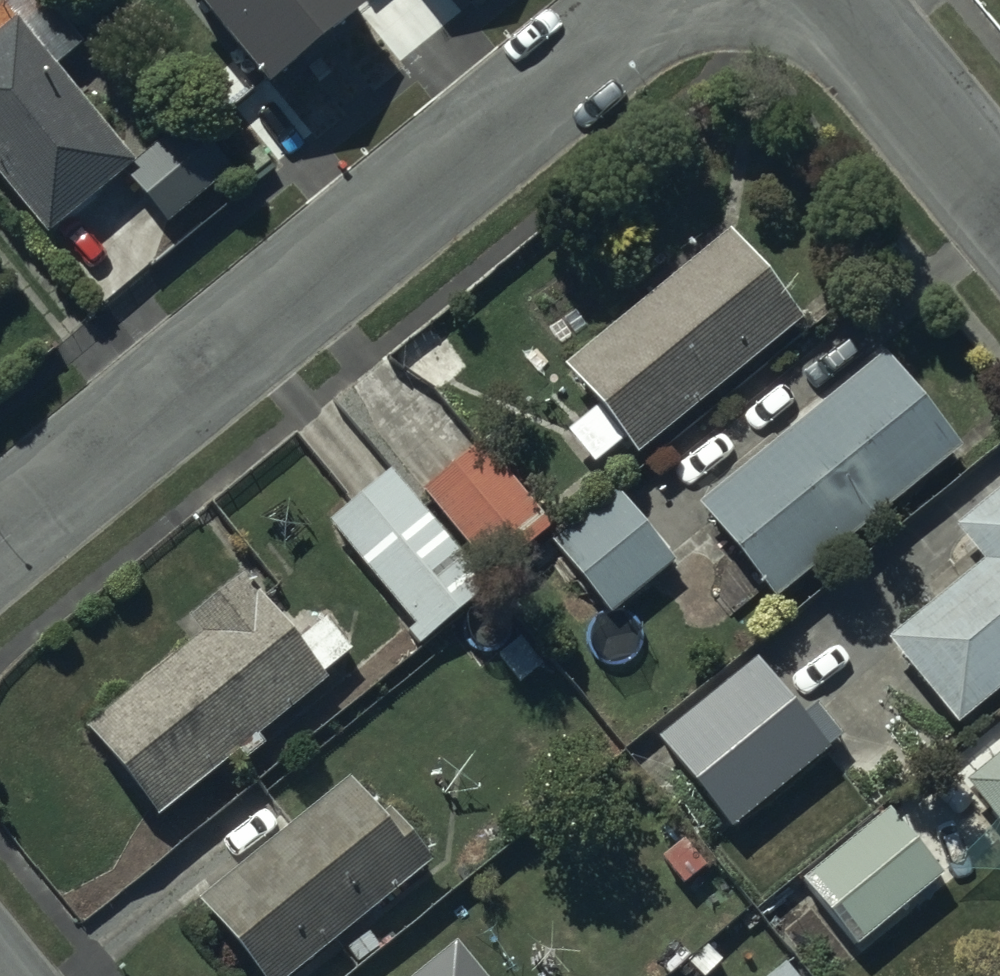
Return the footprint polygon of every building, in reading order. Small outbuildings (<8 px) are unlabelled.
[(0,16),(0,181),(39,229),(130,155),(10,8),(0,16)] [(185,115),(126,169),(169,217),(228,164),(185,115)] [(801,316),(728,225),(561,359),(596,402),(567,424),(592,455),(620,433),(634,450),(801,316)] [(958,442),(884,348),(694,495),(770,594),(958,442)] [(480,436),(420,484),(489,570),(549,522),(480,436)] [(390,467),(326,519),(411,621),(406,626),(418,641),(486,584),(390,467)] [(981,555),(886,632),(958,720),(999,685),(999,482),(953,520),(981,555)] [(675,560),(617,487),(549,541),(609,614),(675,560)] [(189,618),(199,630),(81,726),(154,814),(324,676),(320,671),(350,646),(324,614),(294,639),(241,575),(189,618)] [(798,711),(755,657),(657,737),(731,828),(844,737),(813,698),(798,711)] [(963,781),(999,827),(999,751),(963,781)] [(345,772),(194,893),(260,975),(278,975),(428,856),(384,801),(374,809),(345,772)] [(942,871),(889,803),(800,877),(855,943),(942,871)] [(456,947),(420,975),(480,975),(456,947)]
